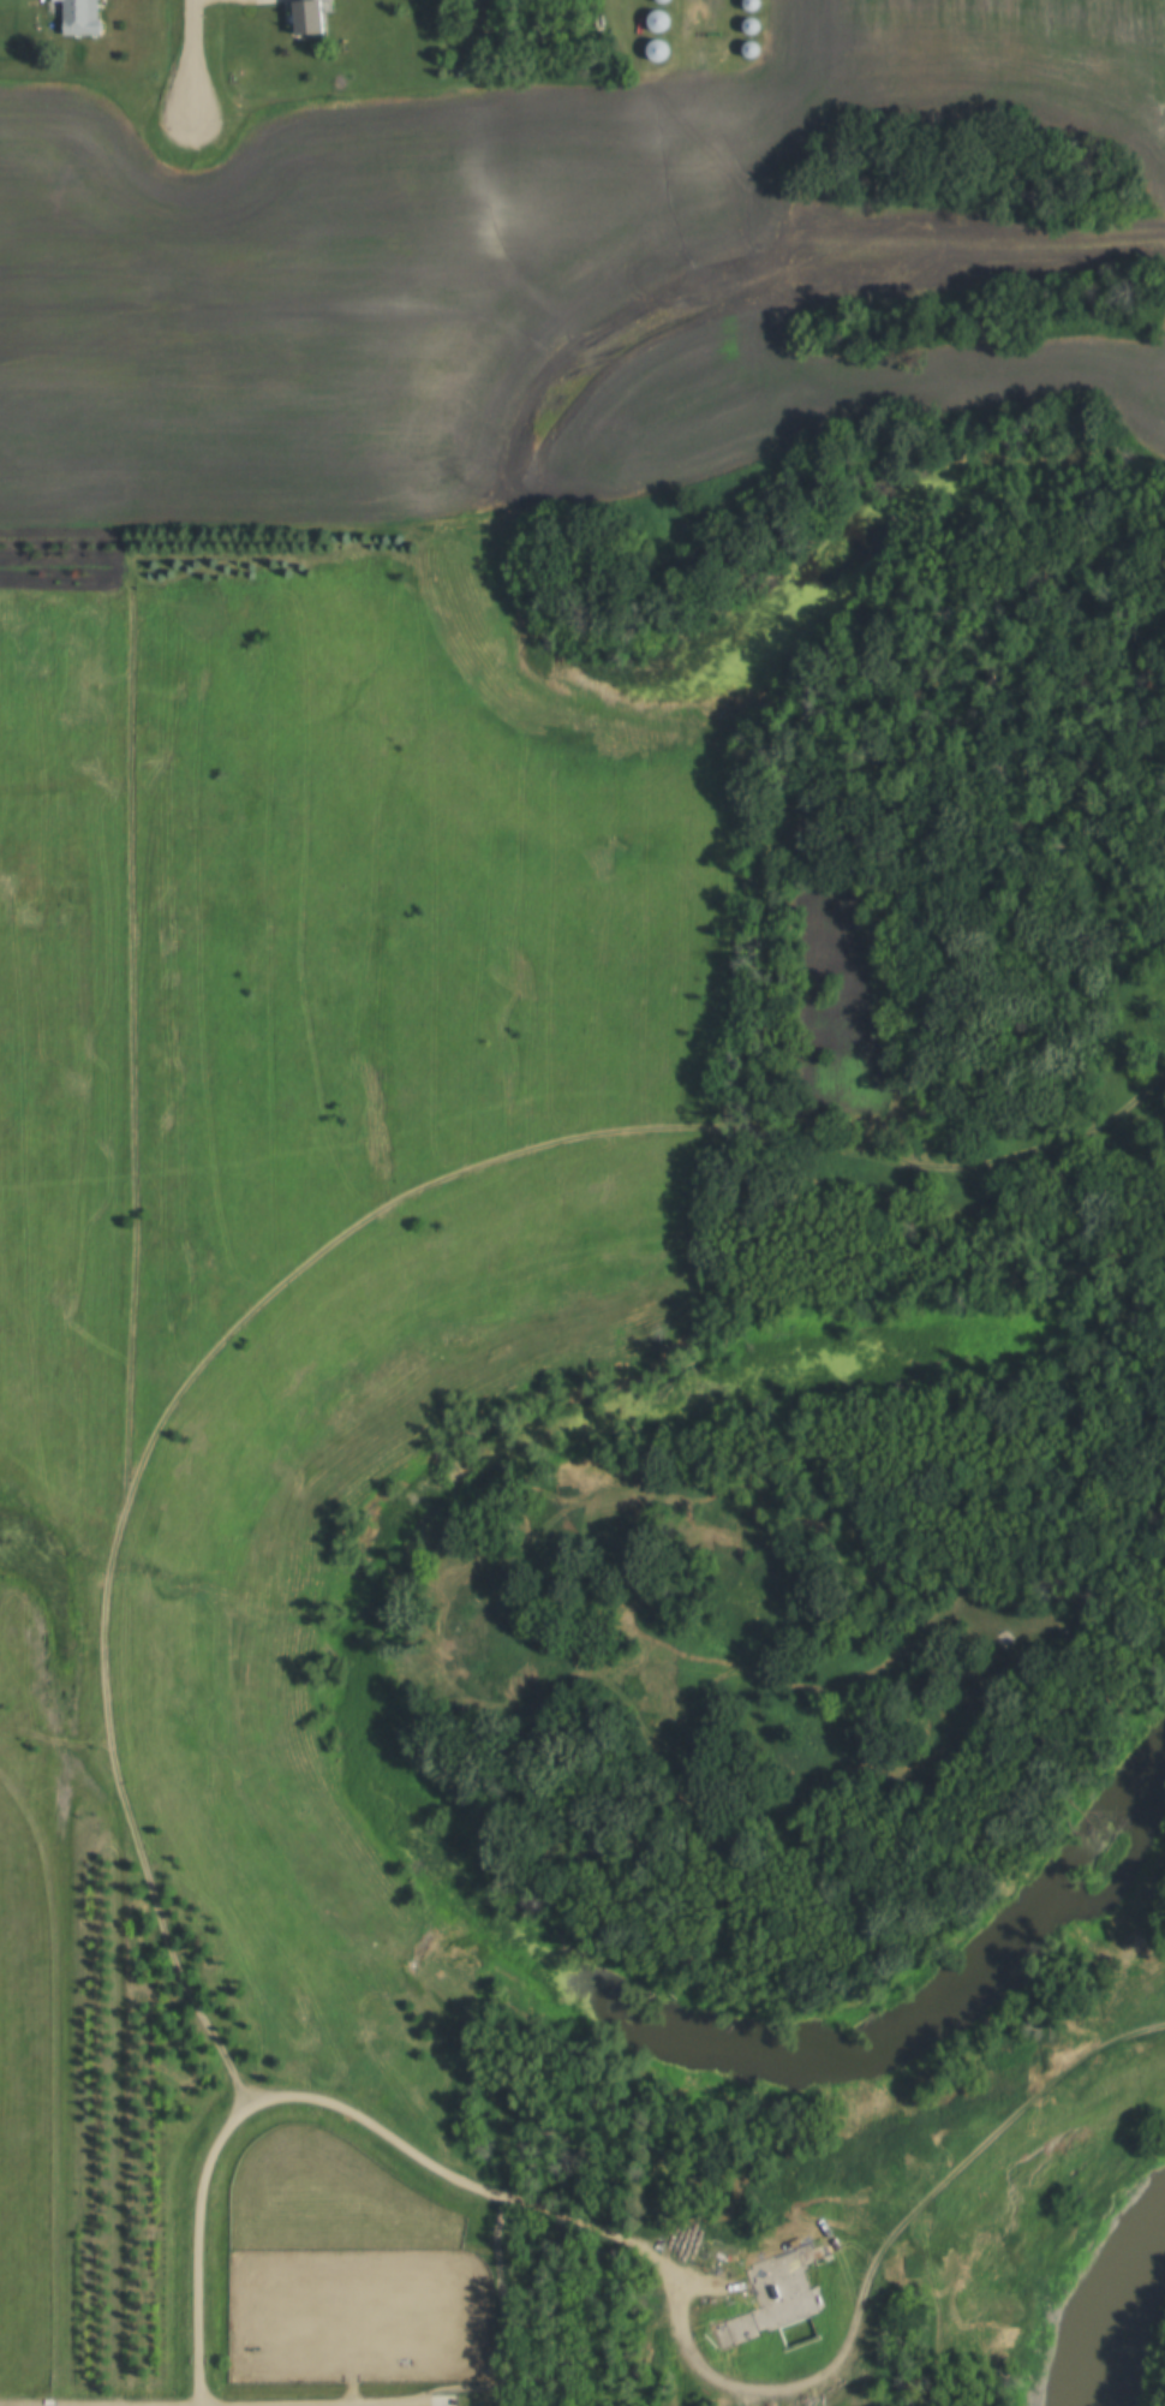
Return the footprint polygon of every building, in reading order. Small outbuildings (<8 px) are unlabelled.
[(62,34),(99,34),(98,0),(62,0),(62,34)] [(321,0),(292,0),(294,34),(323,33),(321,0)] [(761,2310),(711,2326),(719,2351),(827,2317),(818,2288),(812,2290),(806,2269),(825,2262),(819,2243),(747,2265),(761,2310)]
